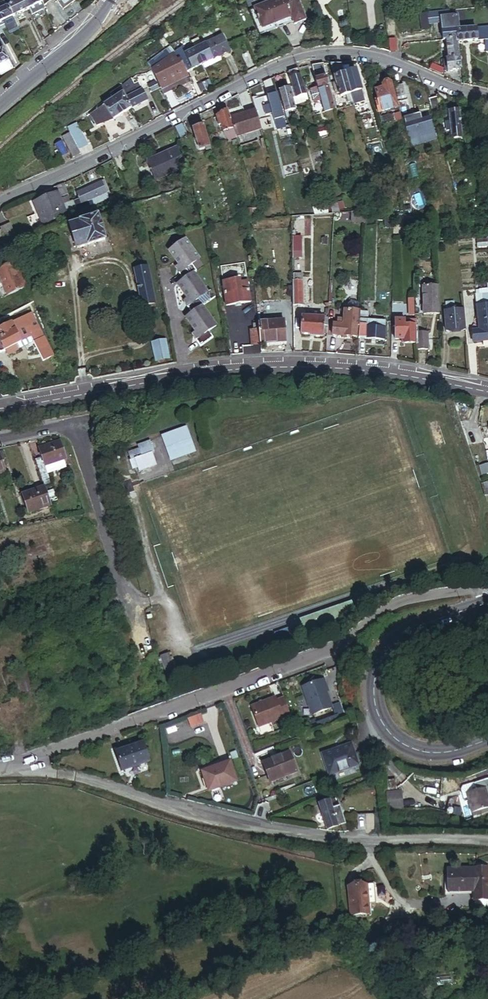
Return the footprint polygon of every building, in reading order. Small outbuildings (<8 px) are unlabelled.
[(30,10),(25,0),(4,0),(5,3),(12,18),(30,10)] [(41,0),(25,0),(30,10),(34,21),(42,17),(40,12),(45,10),(43,6),(41,0)] [(62,10),(77,0),(55,0),(62,10)] [(255,7),(262,27),(290,17),(292,22),(293,24),(304,21),(297,0),(275,0),(255,7)] [(5,3),(0,5),(0,24),(3,23),(12,18),(5,3)] [(262,27),(255,7),(250,8),(259,33),(292,22),(290,17),(262,27)] [(450,11),(449,11),(449,9),(426,11),(427,23),(442,22),(442,17),(450,17),(450,11)] [(427,23),(426,11),(419,12),(421,31),(428,30),(427,23)] [(457,39),(456,29),(457,29),(457,25),(459,25),(458,16),(450,17),(442,17),(442,22),(444,40),(446,40),(457,39)] [(394,17),(387,18),(389,29),(396,28),(394,17)] [(457,29),(456,29),(457,39),(458,42),(478,40),(478,39),(486,38),(487,52),(487,26),(457,29)] [(205,45),(199,35),(191,41),(195,50),(205,45)] [(210,62),(231,52),(224,36),(205,45),(195,50),(202,66),(210,62)] [(395,39),(387,39),(388,50),(396,49),(395,39)] [(459,58),(458,42),(457,39),(446,40),(448,59),(459,58)] [(0,46),(0,75),(1,75),(11,67),(0,46)] [(202,66),(195,50),(186,54),(182,47),(176,52),(186,72),(189,77),(204,69),(202,66)] [(165,82),(186,72),(176,52),(150,70),(156,82),(160,91),(168,87),(165,82)] [(460,70),(459,58),(448,59),(443,59),(444,70),(448,69),(448,71),(460,70)] [(431,62),(429,67),(439,71),(441,67),(431,62)] [(336,109),(323,63),(312,65),(318,89),(312,91),(315,101),(321,99),(322,101),(327,99),(329,104),(326,105),(328,112),(336,109)] [(341,63),(330,63),(336,82),(333,82),(336,92),(339,91),(340,96),(347,94),(351,107),(354,106),(354,105),(353,102),(345,74),(341,63)] [(307,66),(297,68),(300,78),(310,75),(307,66)] [(307,104),(300,78),(297,68),(292,70),(288,72),(292,88),(278,92),(284,114),(285,115),(295,112),(293,106),(298,103),(299,106),(307,104)] [(156,82),(150,70),(145,73),(151,84),(156,82)] [(363,99),(355,71),(345,74),(353,102),(363,99)] [(168,87),(189,77),(186,72),(165,82),(168,87)] [(289,129),(285,115),(284,114),(283,115),(275,90),(272,91),(269,80),(263,82),(272,111),(274,118),(273,118),(274,122),(278,120),(279,125),(275,126),(277,133),(289,129)] [(396,106),(389,81),(382,83),(383,85),(381,86),(384,98),(375,101),(378,111),(396,106)] [(400,81),(394,83),(398,99),(405,97),(400,81)] [(383,85),(382,83),(380,83),(380,85),(374,87),(376,95),(372,97),(374,101),(375,101),(384,98),(381,86),(383,85)] [(145,102),(140,93),(138,94),(136,91),(134,93),(129,84),(119,90),(120,92),(131,111),(145,102)] [(131,111),(120,92),(112,97),(114,101),(123,116),(131,111)] [(438,96),(429,98),(433,113),(441,111),(438,96)] [(123,116),(114,101),(90,116),(96,126),(103,122),(113,121),(123,116)] [(466,146),(471,146),(467,129),(461,129),(459,109),(449,110),(450,120),(445,121),(447,130),(451,130),(452,137),(462,136),(463,144),(466,144),(466,146)] [(229,118),(227,111),(215,115),(218,124),(221,123),(223,130),(226,129),(229,141),(230,141),(232,146),(237,144),(236,139),(229,118)] [(254,111),(229,118),(236,139),(260,131),(254,111)] [(274,118),(272,111),(265,113),(267,120),(273,118),(274,118)] [(394,120),(392,113),(380,116),(382,123),(394,120)] [(322,130),(318,116),(313,118),(317,132),(322,130)] [(434,132),(429,117),(404,124),(409,139),(434,132)] [(72,139),(79,135),(74,125),(67,131),(70,135),(72,139)] [(180,125),(173,128),(177,140),(184,138),(180,125)] [(209,147),(203,127),(193,130),(199,151),(209,147)] [(434,132),(409,139),(410,145),(435,138),(434,132)] [(72,139),(70,135),(62,140),(72,158),(79,154),(78,152),(72,139)] [(86,148),(79,135),(72,139),(78,152),(86,148)] [(60,142),(53,146),(59,157),(65,153),(60,142)] [(176,147),(145,162),(151,175),(182,161),(176,147)] [(473,167),(470,157),(464,158),(466,168),(473,167)] [(69,204),(66,197),(68,196),(64,183),(57,186),(59,193),(61,199),(60,199),(63,206),(66,205),(68,211),(72,210),(73,212),(89,205),(89,206),(97,202),(103,199),(104,200),(108,198),(100,182),(77,194),(79,200),(69,204)] [(57,193),(30,203),(38,225),(65,216),(57,193)] [(436,201),(430,203),(433,214),(439,212),(436,201)] [(338,212),(336,203),(329,205),(331,213),(338,212)] [(362,205),(364,210),(382,213),(386,213),(384,207),(362,205)] [(246,209),(241,210),(243,219),(255,216),(253,208),(251,209),(250,206),(246,207),(246,209)] [(364,210),(351,211),(350,222),(363,223),(363,219),(364,210)] [(382,213),(364,210),(363,219),(382,220),(382,213)] [(382,228),(392,228),(392,221),(392,214),(386,213),(382,213),(382,220),(382,228)] [(104,241),(97,218),(69,227),(76,250),(104,241)] [(7,229),(0,232),(5,243),(11,240),(7,229)] [(302,238),(292,238),(292,259),(301,259),(302,238)] [(201,261),(188,242),(172,253),(181,266),(185,272),(181,275),(186,282),(180,286),(189,299),(192,304),(188,307),(193,314),(187,318),(196,331),(199,337),(195,339),(200,346),(212,338),(209,333),(217,327),(203,306),(204,305),(201,299),(209,294),(194,272),(196,271),(193,266),(201,261)] [(14,264),(0,270),(0,286),(5,297),(25,288),(14,264)] [(153,267),(133,271),(141,307),(160,303),(153,267)] [(249,303),(247,283),(234,284),(233,281),(222,283),(225,306),(249,303)] [(291,281),(292,306),(302,306),(301,281),(291,281)] [(423,317),(438,317),(437,289),(422,290),(423,317)] [(473,295),(477,330),(479,329),(479,325),(487,324),(487,293),(473,295)] [(359,313),(360,312),(357,312),(357,306),(355,303),(349,303),(346,305),(346,312),(344,312),(344,321),(338,321),(337,325),(333,325),(332,337),(355,337),(356,326),(359,326),(359,313)] [(390,304),(390,315),(401,314),(401,304),(390,304)] [(443,318),(444,331),(462,330),(461,317),(454,318),(453,311),(445,311),(445,318),(443,318)] [(384,339),(385,321),(366,320),(366,313),(359,313),(359,326),(358,339),(384,339)] [(32,315),(26,318),(31,329),(37,326),(32,315)] [(322,333),(327,333),(328,318),(319,318),(319,315),(311,315),(311,317),(301,317),(301,334),(310,335),(310,337),(322,338),(322,333)] [(15,345),(20,343),(20,341),(25,339),(22,334),(31,329),(26,318),(11,325),(10,323),(0,327),(0,353),(5,351),(7,355),(18,350),(15,345)] [(413,344),(413,320),(409,320),(409,325),(405,325),(405,319),(395,319),(395,340),(404,340),(404,344),(413,344)] [(285,343),(283,327),(276,328),(276,322),(257,324),(260,345),(285,343)] [(260,345),(257,324),(251,325),(252,331),(249,332),(251,346),(260,345)] [(479,325),(479,329),(477,330),(471,330),(472,342),(487,340),(487,324),(479,325)] [(31,329),(22,334),(25,339),(34,334),(37,340),(43,338),(37,326),(31,329)] [(414,331),(415,349),(426,349),(425,331),(414,331)] [(37,340),(33,343),(37,351),(47,346),(43,338),(37,340)] [(166,341),(152,344),(155,360),(169,358),(166,341)] [(195,454),(186,430),(162,439),(171,463),(195,454)] [(35,460),(44,488),(52,485),(46,467),(68,460),(62,442),(40,449),(42,457),(35,460)] [(154,454),(150,443),(137,448),(139,451),(128,455),(131,463),(130,464),(133,472),(138,470),(139,474),(157,467),(152,455),(154,454)] [(481,476),(487,474),(487,464),(479,466),(481,476)] [(50,507),(44,488),(21,495),(28,514),(50,507)] [(289,629),(278,633),(281,643),(293,639),(289,629)] [(170,654),(161,657),(161,658),(158,659),(160,665),(163,664),(165,671),(175,667),(170,654)] [(338,705),(333,692),(331,687),(334,686),(331,677),(309,685),(319,712),(338,705)] [(296,713),(290,696),(283,699),(282,696),(257,704),(263,721),(287,713),(288,716),(296,713)] [(203,724),(201,716),(188,721),(191,729),(203,724)] [(151,739),(125,748),(132,767),(157,758),(151,739)] [(353,740),(324,750),(331,770),(360,759),(353,740)] [(273,776),(299,767),(292,748),(266,758),(273,776)] [(213,785),(239,774),(232,755),(205,765),(213,785)] [(396,787),(395,778),(386,779),(387,788),(396,787)] [(480,782),(463,787),(461,790),(465,801),(472,799),(476,811),(487,807),(487,787),(482,789),(480,782)] [(386,791),(387,807),(402,807),(402,791),(386,791)] [(340,818),(337,808),(332,809),(331,806),(337,804),(334,798),(319,804),(328,829),(338,825),(336,819),(340,818)] [(336,819),(338,825),(350,821),(344,805),(337,808),(340,818),(336,819)] [(361,814),(361,828),(370,828),(370,814),(361,814)] [(449,875),(451,894),(476,891),(478,910),(487,909),(487,870),(449,875)] [(384,883),(358,887),(362,916),(382,913),(380,903),(387,902),(384,883)]
